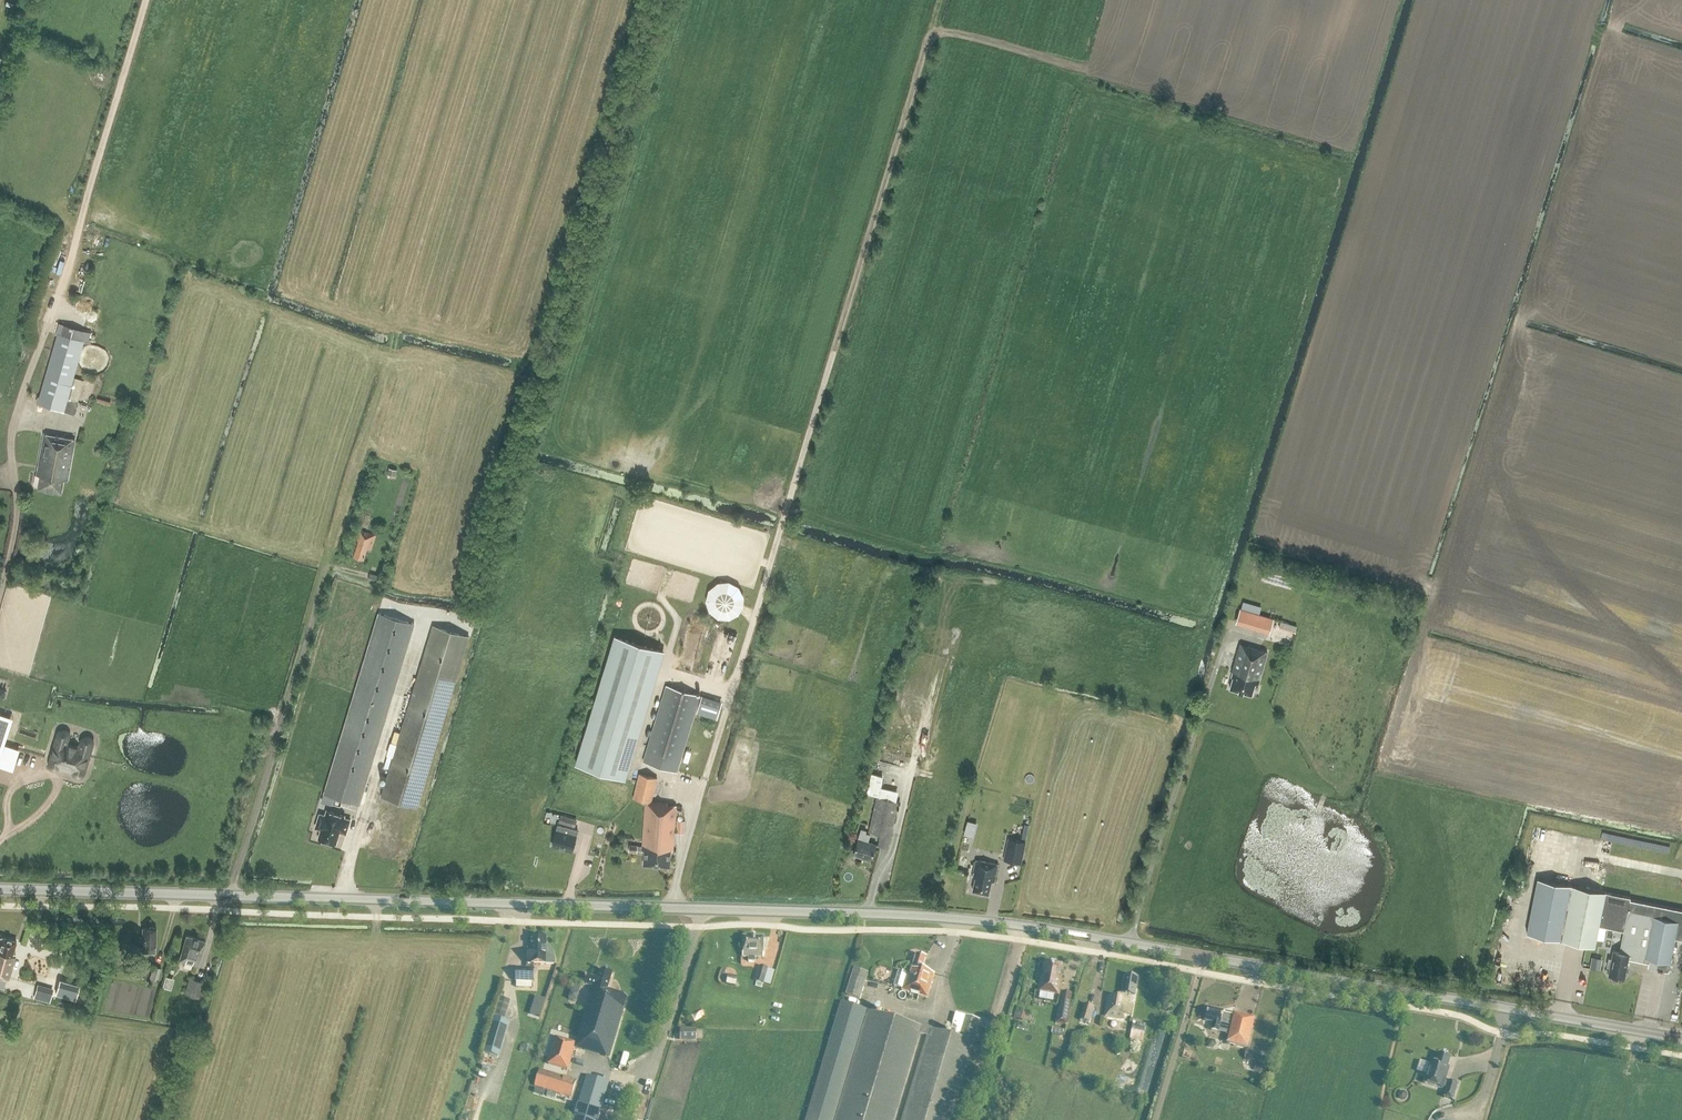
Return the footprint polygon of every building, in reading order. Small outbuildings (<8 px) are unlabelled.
[(88,343),(91,332),(64,324),(61,335),(57,334),(54,347),(45,345),(31,395),(38,397),(36,403),(37,403),(37,405),(43,407),(43,406),(75,415),(84,380),(74,377),(84,342),(88,343)] [(67,480),(75,439),(45,434),(38,474),(41,475),(39,488),(62,492),(64,479),(67,480)] [(388,470),(387,477),(396,478),(397,471),(388,470)] [(366,526),(370,515),(363,513),(359,524),(366,526)] [(371,549),(376,535),(359,530),(356,539),(359,541),(354,556),(364,559),(368,548),(371,549)] [(381,576),(370,573),(368,580),(379,583),(381,576)] [(728,583),(725,582),(722,583),(719,583),(717,585),(714,586),(712,589),(710,591),(709,594),(708,597),(708,600),(708,603),(709,606),(710,609),(712,611),(714,613),(717,615),(719,616),(722,617),(725,617),(728,617),(731,616),(734,615),(737,613),(739,611),(740,609),(742,606),(743,603),(743,600),(743,597),(742,594),(740,591),(739,589),(737,586),(734,585),(731,583),(728,583)] [(1254,613),(1246,610),(1243,624),(1251,626),(1254,613)] [(360,805),(415,624),(378,612),(323,794),(360,805)] [(1266,638),(1271,619),(1255,614),(1249,633),(1266,638)] [(1281,620),(1279,628),(1296,631),(1298,623),(1281,620)] [(418,807),(468,639),(469,636),(433,625),(382,796),(418,807)] [(616,637),(577,764),(625,779),(663,651),(616,637)] [(1258,685),(1267,652),(1239,644),(1231,672),(1233,673),(1232,677),(1233,678),(1230,689),(1251,695),(1254,684),(1258,685)] [(678,771),(701,696),(667,686),(644,761),(678,771)] [(717,719),(722,702),(702,696),(697,713),(717,719)] [(79,745),(69,742),(71,737),(71,736),(71,735),(71,734),(70,732),(69,731),(69,730),(68,729),(66,728),(65,728),(63,728),(62,728),(60,728),(59,729),(58,730),(57,732),(56,733),(48,763),(48,765),(48,766),(48,767),(49,769),(51,770),(52,771),(54,771),(55,772),(57,771),(59,771),(60,770),(72,773),(72,774),(73,775),(74,776),(75,777),(76,778),(78,778),(80,778),(81,778),(83,777),(84,776),(85,775),(94,743),(94,742),(94,740),(94,739),(93,737),(92,736),(90,735),(89,735),(88,734),(87,734),(85,735),(84,735),(83,736),(81,737),(81,738),(79,745)] [(19,749),(1,744),(0,747),(0,764),(13,768),(19,749)] [(673,851),(677,805),(667,805),(667,803),(651,802),(657,778),(640,774),(633,799),(646,802),(642,854),(646,854),(645,864),(669,866),(670,850),(673,851)] [(888,848),(898,802),(877,797),(869,832),(881,834),(878,846),(888,848)] [(316,840),(334,846),(337,834),(343,836),(348,822),(342,820),(342,818),(324,812),(323,817),(318,815),(313,830),(319,832),(316,840)] [(576,827),(578,820),(561,815),(559,822),(576,827)] [(572,851),(577,835),(578,830),(558,824),(553,843),(552,846),(572,851)] [(871,860),(876,844),(869,842),(871,834),(866,833),(867,830),(861,828),(858,839),(853,854),(863,857),(863,858),(871,860)] [(608,831),(600,829),(598,836),(606,838),(608,831)] [(1014,839),(1010,861),(1020,863),(1025,841),(1014,839)] [(972,843),(964,842),(962,849),(970,851),(972,843)] [(995,882),(994,881),(998,865),(976,860),(972,877),(975,877),(973,890),(989,894),(992,881),(995,882)] [(1671,962),(1675,938),(1681,940),(1681,910),(1630,900),(1631,897),(1539,880),(1528,935),(1594,947),(1598,926),(1624,931),(1620,952),(1613,951),(1611,959),(1608,958),(1608,959),(1607,967),(1610,967),(1608,975),(1625,979),(1630,954),(1662,961),(1661,970),(1669,971),(1671,962)] [(156,953),(156,928),(142,928),(142,953),(156,953)] [(198,966),(205,941),(186,935),(179,960),(198,966)] [(17,941),(1,937),(0,942),(0,977),(8,979),(16,954),(13,954),(17,941)] [(546,948),(546,939),(533,939),(532,947),(531,947),(531,950),(528,950),(528,970),(516,970),(515,983),(533,984),(534,965),(555,966),(555,956),(552,951),(551,949),(546,948)] [(763,959),(764,940),(743,939),(743,959),(749,959),(748,963),(755,964),(755,959),(763,959)] [(934,975),(922,972),(926,960),(916,957),(911,974),(908,973),(907,974),(898,972),(894,987),(903,990),(902,992),(927,999),(934,975)] [(1592,957),(1590,968),(1599,969),(1601,958),(1592,957)] [(151,965),(142,963),(138,975),(147,978),(151,965)] [(1062,967),(1046,964),(1046,966),(1043,965),(1042,972),(1044,973),(1043,979),(1041,978),(1038,994),(1040,994),(1056,997),(1059,997),(1062,982),(1059,982),(1062,967)] [(156,984),(161,968),(153,965),(148,982),(156,984)] [(771,987),(775,973),(760,968),(755,983),(757,983),(755,988),(762,990),(763,985),(771,987)] [(861,1001),(869,974),(854,970),(846,996),(861,1001)] [(608,992),(613,976),(602,973),(600,978),(597,977),(596,979),(587,976),(584,986),(593,989),(576,1045),(557,1040),(549,1066),(569,1072),(576,1049),(609,1059),(627,998),(608,992)] [(203,999),(207,984),(203,983),(204,982),(189,977),(185,994),(203,999)] [(1135,998),(1138,980),(1125,978),(1122,996),(1122,1000),(1109,998),(1105,1020),(1124,1023),(1125,1017),(1131,1018),(1133,1007),(1134,998),(1135,998)] [(60,979),(56,993),(75,998),(79,984),(60,979)] [(37,983),(33,996),(49,1001),(53,987),(37,983)] [(1056,997),(1040,994),(1039,1000),(1055,1003),(1056,997)] [(753,996),(752,1002),(771,1007),(772,1001),(753,996)] [(865,1019),(866,1019),(867,1018),(868,1012),(841,1004),(807,1119),(834,1119),(865,1019)] [(1067,1021),(1069,1006),(1060,1004),(1058,1020),(1067,1021)] [(1090,1024),(1094,1009),(1084,1006),(1079,1021),(1090,1024)] [(1234,1018),(1223,1015),(1223,1013),(1208,1010),(1205,1023),(1213,1025),(1211,1032),(1219,1034),(1219,1032),(1229,1035),(1227,1045),(1247,1050),(1254,1021),(1234,1016),(1234,1018)] [(867,1018),(836,1119),(896,1119),(921,1035),(926,1037),(902,1119),(952,1119),(981,1022),(964,1017),(958,1039),(868,1012),(867,1018)] [(1024,1023),(1026,1015),(1016,1012),(1014,1020),(1024,1023)] [(504,1045),(510,1024),(494,1019),(488,1041),(490,1042),(488,1048),(500,1051),(502,1045),(504,1045)] [(1086,1027),(1076,1024),(1073,1035),(1083,1038),(1086,1027)] [(1146,1027),(1133,1024),(1130,1041),(1143,1044),(1146,1027)] [(679,1042),(695,1041),(694,1028),(679,1029),(679,1042)] [(1260,1055),(1246,1052),(1244,1060),(1258,1063),(1260,1055)] [(1447,1069),(1450,1060),(1439,1056),(1436,1066),(1430,1064),(1424,1085),(1443,1091),(1444,1087),(1447,1088),(1445,1096),(1454,1099),(1458,1086),(1449,1083),(1448,1084),(1445,1083),(1449,1070),(1447,1069)] [(571,1098),(576,1082),(540,1071),(535,1087),(571,1098)] [(610,1085),(586,1077),(574,1119),(599,1119),(610,1085)]
